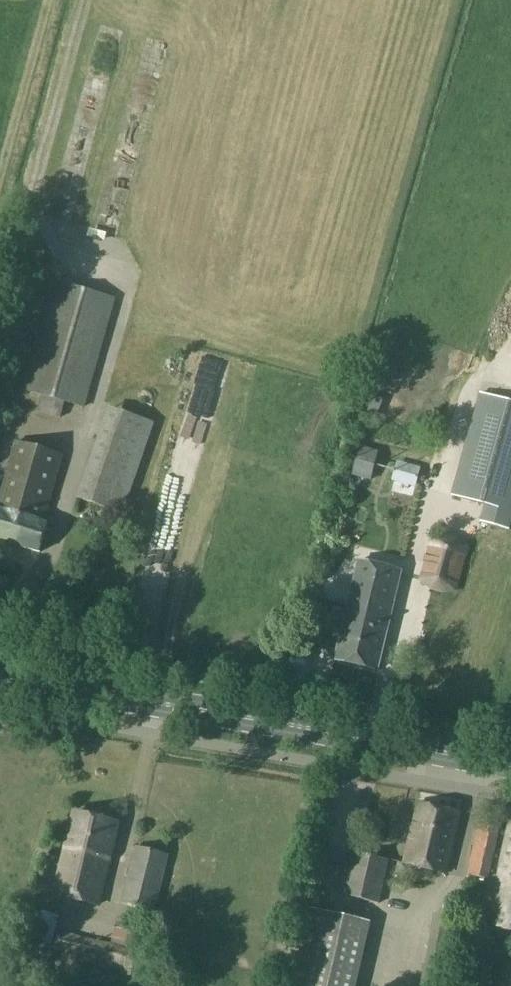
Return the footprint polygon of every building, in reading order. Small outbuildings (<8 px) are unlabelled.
[(54,285),(23,392),(43,398),(38,414),(58,419),(63,404),(82,409),(113,301),(54,285)] [(510,525),(510,402),(482,394),(452,496),(486,505),(481,523),(509,531),(510,525)] [(106,410),(79,499),(123,513),(151,424),(106,410)] [(41,552),(49,523),(48,523),(45,521),(62,458),(63,455),(17,443),(16,445),(0,504),(0,541),(41,552)] [(446,537),(433,543),(422,581),(435,590),(445,593),(456,591),(467,551),(468,548),(459,541),(446,537)] [(358,560),(334,659),(336,659),(379,670),(403,570),(398,569),(360,561),(358,560)] [(328,610),(316,607),(312,624),(324,627),(328,610)] [(404,863),(407,863),(446,873),(460,813),(422,804),(418,803),(404,863)] [(72,814),(53,893),(57,894),(101,904),(119,825),(76,815),(72,814)] [(488,925),(490,925),(510,930),(510,824),(510,823),(488,925)] [(500,828),(479,824),(468,875),(486,879),(487,878),(489,879),(500,828)] [(168,856),(137,848),(124,902),(155,909),(168,856)] [(379,904),(388,861),(357,854),(347,897),(379,904)] [(293,985),(357,985),(371,922),(311,908),(293,985)] [(120,918),(114,943),(139,949),(145,923),(120,918)] [(64,934),(58,959),(67,961),(65,970),(92,976),(92,977),(95,965),(111,969),(111,966),(132,971),(137,951),(64,934)]
